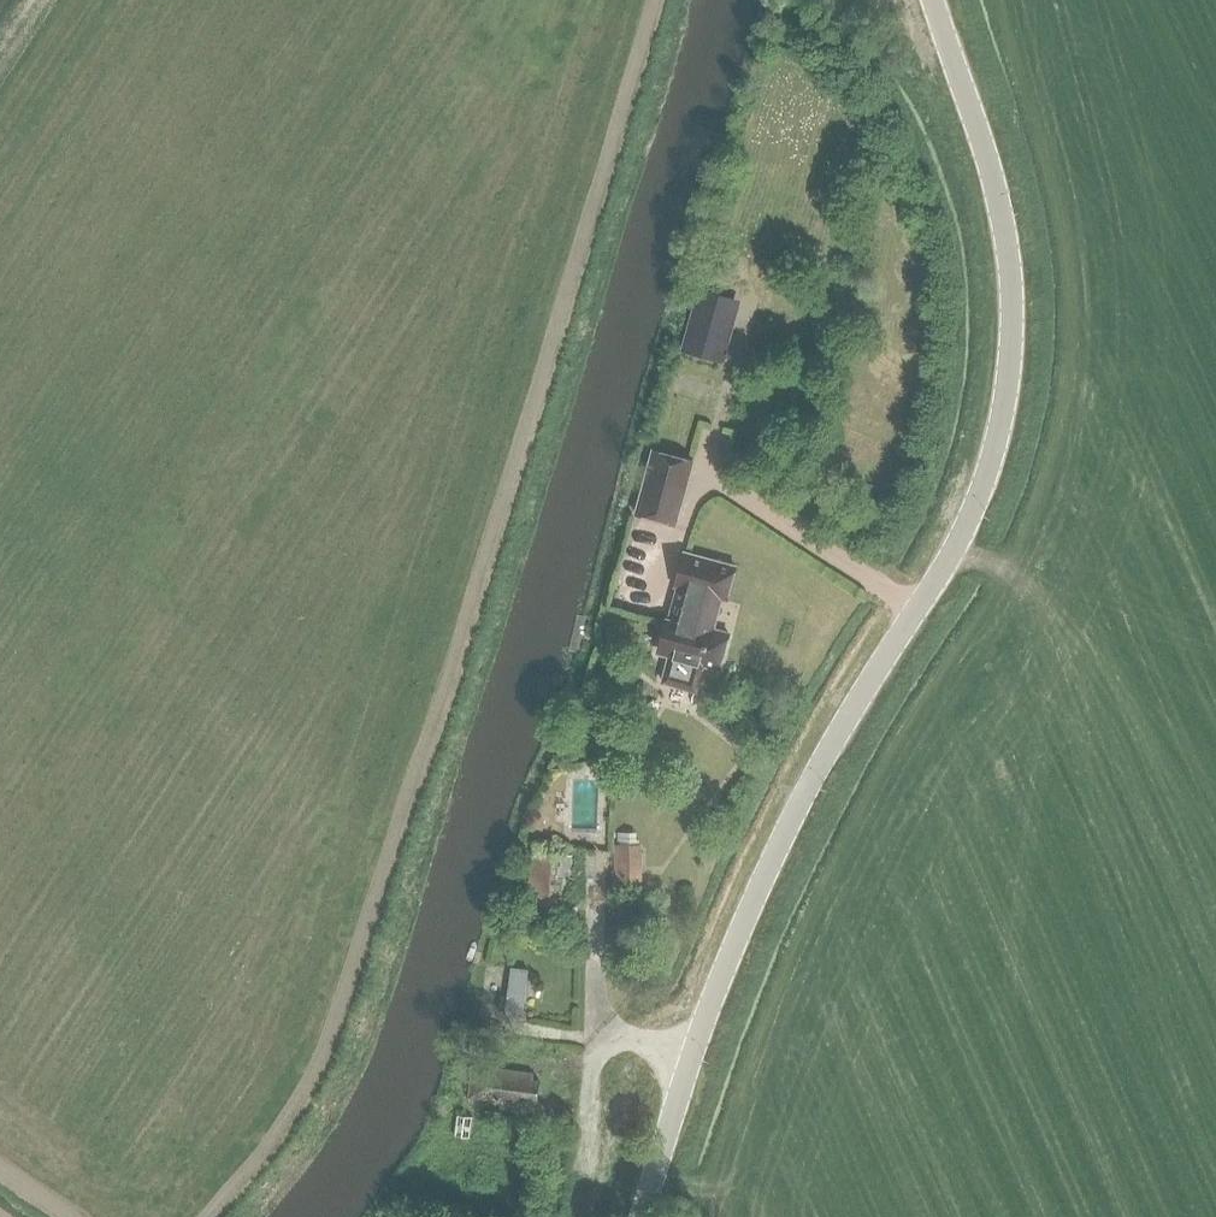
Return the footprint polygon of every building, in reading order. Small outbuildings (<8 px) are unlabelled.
[(741,301),(698,289),(681,351),(723,363),(741,301)] [(695,458),(653,447),(635,514),(677,525),(695,458)] [(667,619),(659,650),(670,653),(662,682),(696,691),(703,666),(719,670),(729,633),(713,629),(722,599),(726,601),(736,566),(685,553),(676,587),(689,591),(680,623),(667,619)] [(642,845),(614,846),(616,883),(643,882),(642,845)] [(576,900),(574,846),(533,847),(535,902),(576,900)] [(522,1018),(528,970),(511,968),(507,997),(506,1003),(505,1016),(522,1018)] [(552,1120),(556,1089),(539,1087),(540,1079),(486,1072),(481,1111),(515,1115),(514,1123),(534,1125),(535,1118),(552,1120)]
